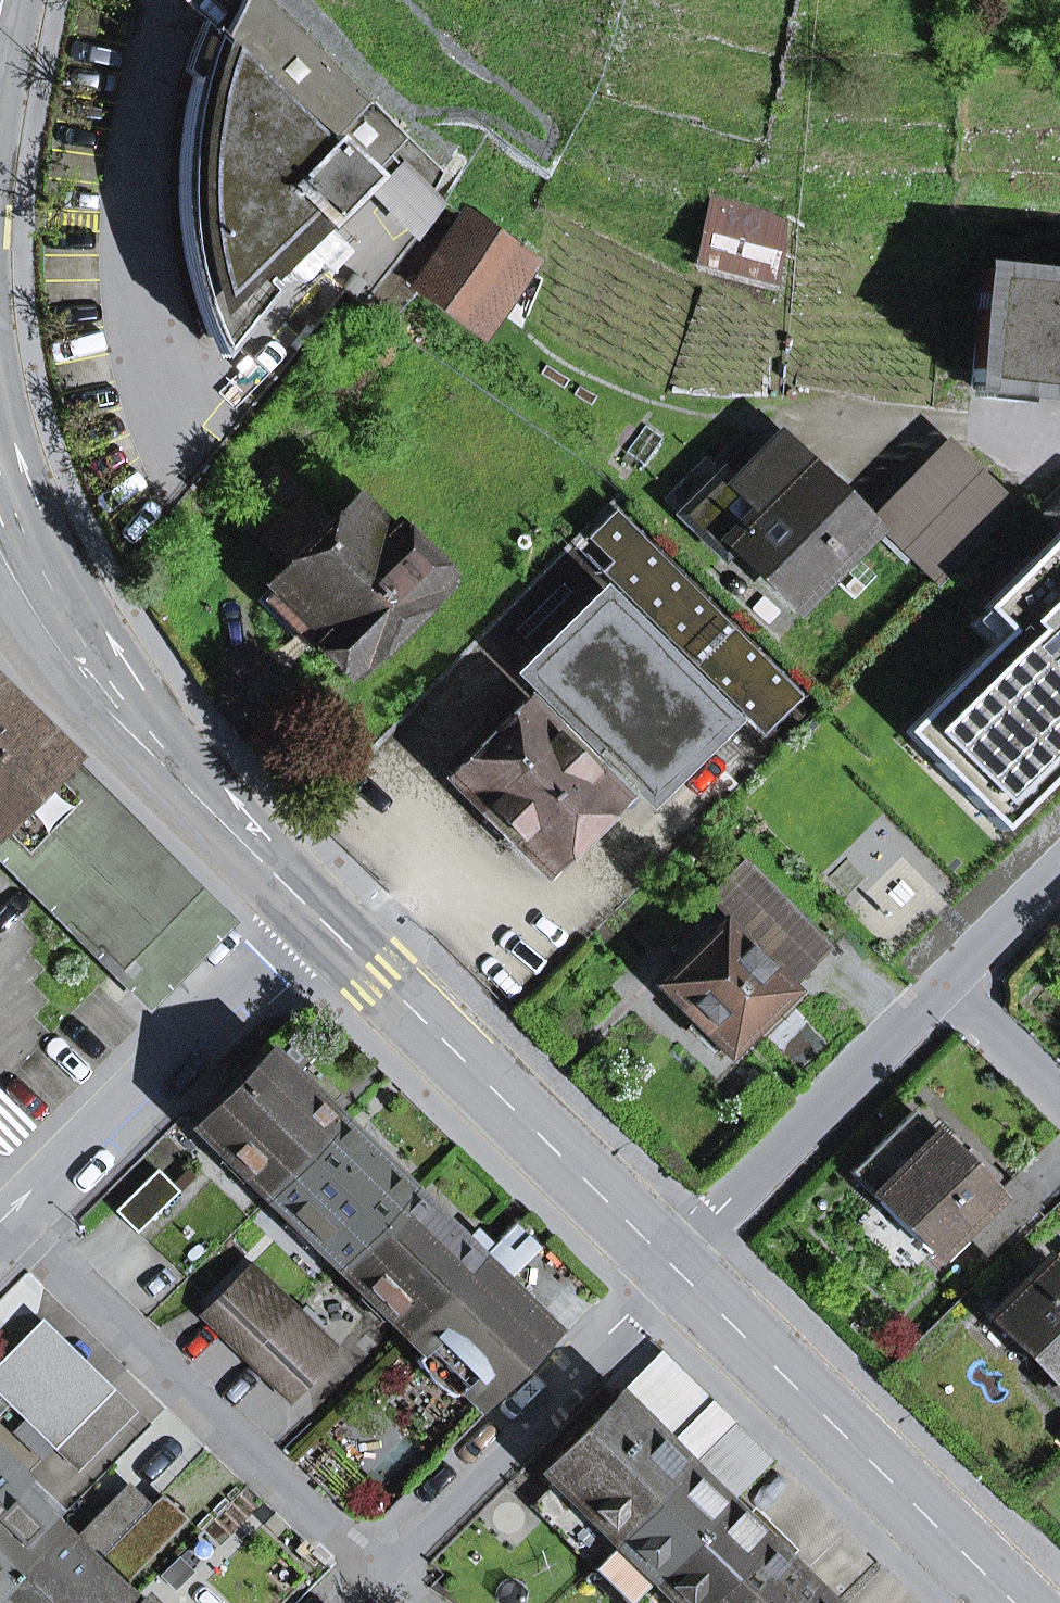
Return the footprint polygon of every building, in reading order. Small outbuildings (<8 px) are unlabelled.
[(264,283),(372,176),(393,156),(411,138),(275,0),(243,0),(224,41),(212,27),(186,110),(179,196),(187,268),(218,358),(271,291),(264,283)] [(426,225),(445,204),(393,156),(372,176),(426,225)] [(770,278),(778,250),(768,247),(776,221),(714,203),(698,259),(770,278)] [(768,247),(778,250),(785,223),(776,221),(768,247)] [(481,325),(497,303),(484,293),(512,254),(469,222),(424,283),(481,325)] [(484,293),(497,303),(526,264),(512,254),(484,293)] [(971,386),(972,386),(1012,391),(1059,396),(1059,280),(984,271),(971,386)] [(971,397),(1011,401),(1012,391),(972,386),(971,397)] [(740,539),(795,593),(857,530),(831,504),(838,496),(783,439),(736,487),(705,456),(663,499),(722,557),(740,539)] [(346,672),(434,587),(432,584),(440,577),(391,527),(383,534),(352,503),(331,523),(303,495),(260,539),(288,567),(272,583),(273,585),(321,632),(314,639),(346,672)] [(932,734),(946,749),(932,763),(998,830),(1059,769),(1059,558),(994,623),(1019,648),(932,734)] [(314,639),(321,632),(273,585),(258,601),(306,648),(314,639)] [(524,674),(573,723),(558,737),(524,703),(450,776),(546,872),(620,799),(584,764),(599,749),(648,799),(726,720),(603,595),(524,674)] [(131,987),(211,905),(0,695),(0,857),(131,987)] [(727,1054),(789,992),(786,988),(826,949),(742,865),(702,905),(721,923),(707,938),(696,927),(681,942),(692,953),(659,986),(696,1022),(690,1028),(711,1049),(716,1043),(727,1054)] [(131,987),(148,1004),(228,922),(211,905),(131,987)] [(197,1127),(269,1198),(339,1125),(263,1050),(242,1072),(247,1078),(237,1088),(233,1084),(209,1107),(214,1111),(197,1127)] [(912,1111),(848,1170),(934,1258),(963,1231),(985,1257),(1034,1209),(1009,1183),(1005,1187),(996,1197),(959,1159),(912,1111)] [(339,1125),(269,1198),(337,1265),(408,1193),(339,1125)] [(1005,1187),(970,1149),(959,1159),(996,1197),(1005,1187)] [(157,1170),(115,1211),(136,1233),(178,1191),(157,1170)] [(408,1193),(337,1265),(406,1333),(488,1250),(473,1235),(462,1246),(408,1193)] [(513,1224),(498,1239),(523,1263),(538,1248),(513,1224)] [(523,1263),(498,1239),(488,1250),(406,1333),(425,1352),(415,1361),(430,1383),(452,1397),(461,1388),(477,1403),(531,1348),(541,1348),(550,1337),(550,1324),(540,1314),(531,1315),(501,1286),(523,1263)] [(1044,1263),(991,1315),(1043,1368),(1059,1385),(1059,1279),(1044,1263)] [(248,1268),(204,1313),(248,1356),(292,1311),(248,1268)] [(248,1356),(291,1398),(335,1353),(292,1311),(248,1356)] [(41,1458),(53,1446),(103,1397),(34,1330),(0,1365),(0,1389),(29,1417),(15,1432),(41,1458)] [(687,1469),(733,1423),(663,1354),(617,1400),(687,1469)] [(1059,1396),(1059,1385),(1043,1368),(1035,1376),(1057,1399),(1059,1396)] [(53,1446),(77,1470),(134,1411),(111,1389),(103,1397),(53,1446)] [(618,1542),(688,1470),(687,1469),(617,1400),(547,1472),(555,1480),(549,1486),(570,1507),(575,1500),(618,1542)] [(15,1491),(16,1490),(23,1483),(0,1460),(0,1502),(13,1489),(15,1491)] [(688,1470),(618,1542),(593,1567),(591,1568),(626,1602),(630,1602),(641,1592),(655,1578),(725,1507),(688,1470)] [(50,1526),(64,1512),(30,1476),(23,1483),(16,1490),(50,1526)] [(89,1533),(105,1549),(147,1505),(149,1504),(128,1483),(69,1544),(73,1549),(89,1533)] [(593,1567),(618,1542),(575,1500),(570,1507),(549,1486),(530,1506),(593,1567)] [(0,1502),(0,1580),(51,1528),(50,1526),(16,1490),(15,1491),(13,1489),(0,1502)] [(91,1567),(116,1591),(185,1519),(161,1496),(150,1508),(147,1505),(105,1549),(91,1567)] [(725,1507),(655,1578),(679,1602),(703,1602),(774,1531),(753,1511),(741,1522),(725,1507)] [(0,1580),(0,1602),(55,1602),(91,1567),(105,1549),(89,1533),(73,1549),(69,1544),(51,1528),(0,1580)] [(774,1531),(703,1602),(775,1602),(799,1579),(781,1562),(793,1550),(774,1531)] [(55,1602),(128,1602),(116,1591),(91,1567),(55,1602)] [(655,1578),(641,1592),(651,1602),(679,1602),(655,1578)] [(799,1579),(775,1602),(823,1602),(799,1579)]
